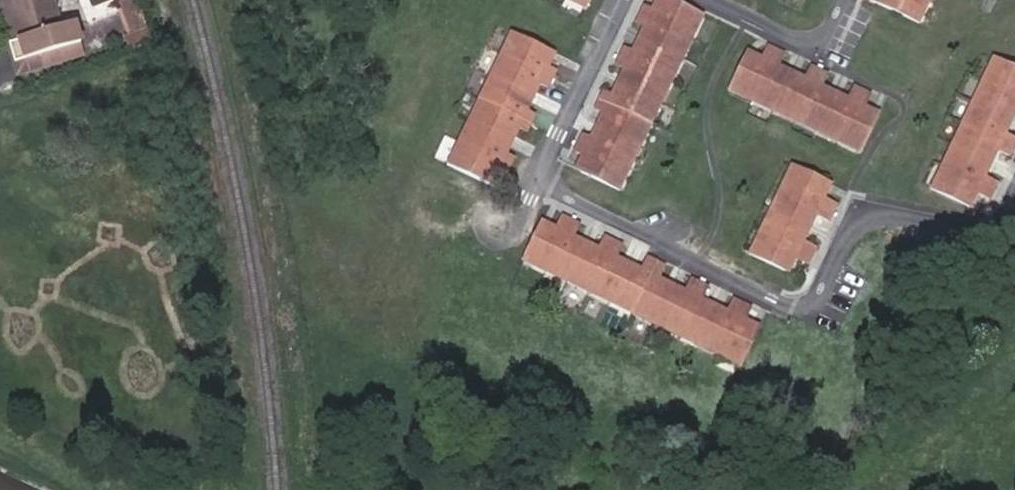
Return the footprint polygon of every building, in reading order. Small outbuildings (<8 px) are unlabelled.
[(20,61),(4,0),(0,0),(0,32),(11,75),(79,57),(75,45),(20,61)] [(20,61),(61,48),(75,45),(70,26),(57,30),(48,0),(4,0),(20,61)] [(698,15),(669,0),(655,0),(651,8),(643,5),(634,22),(642,26),(630,52),(622,48),(614,66),(621,69),(609,95),(602,92),(593,110),(600,113),(589,139),(581,135),(572,152),(581,155),(574,170),(616,189),(698,15)] [(925,0),(870,0),(915,21),(925,0)] [(119,5),(122,15),(132,11),(134,10),(130,1),(119,5)] [(145,32),(139,8),(134,10),(132,11),(122,15),(117,17),(123,39),(145,32)] [(145,32),(123,39),(128,54),(149,46),(145,32)] [(497,173),(505,176),(514,159),(505,155),(518,128),(527,132),(535,115),(526,111),(540,84),(548,88),(556,71),(548,67),(554,55),(514,34),(452,165),(491,185),(497,173)] [(745,51),(728,86),(861,149),(878,113),(865,106),(870,95),(854,87),(848,99),(821,87),(826,75),(811,67),(805,80),(779,67),(785,54),(766,46),(760,58),(745,51)] [(994,60),(933,190),(970,208),(977,194),(988,198),(997,182),(986,176),(997,152),(1010,157),(1014,146),(1014,140),(1006,135),(1014,115),(1014,70),(994,60)] [(831,186),(794,168),(750,256),(789,275),(796,259),(808,265),(815,249),(804,243),(816,217),(828,222),(836,206),(825,199),(831,186)] [(541,221),(523,258),(740,364),(758,327),(746,321),(751,308),(732,298),(726,311),(702,300),(708,287),(691,279),(685,291),(659,279),(664,266),(646,257),(640,269),(616,258),(621,246),(603,237),(597,248),(573,236),(578,225),(561,216),(555,228),(541,221)] [(988,344),(978,358),(987,363),(997,349),(988,344)]
